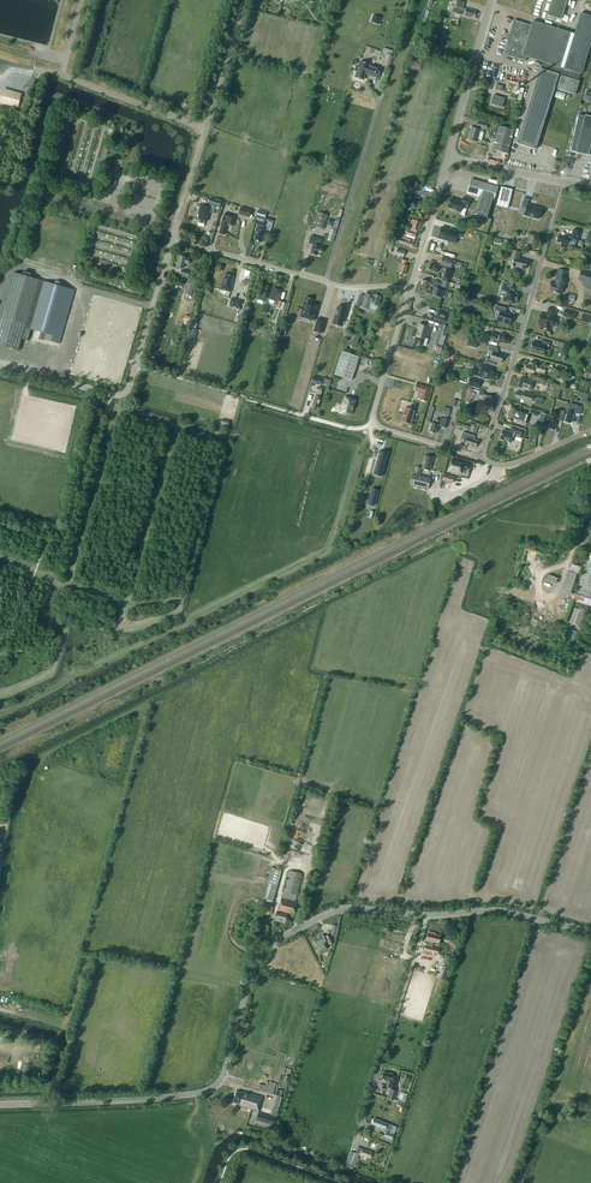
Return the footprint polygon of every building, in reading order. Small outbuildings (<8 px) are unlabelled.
[(456,13),(461,14),(464,15),(469,17),(469,16),(474,17),(475,12),(475,10),(466,8),(466,9),(463,8),(464,2),(457,0),(455,8),(453,8),(452,12),(456,13)] [(547,15),(561,19),(567,0),(552,0),(547,15)] [(281,8),(285,13),(289,9),(285,5),(281,8)] [(516,143),(535,149),(555,86),(558,87),(557,89),(575,95),(579,81),(578,80),(580,74),(582,74),(590,43),(590,16),(581,13),(574,35),(571,34),(571,33),(533,21),(531,25),(514,20),(503,54),(525,61),(526,57),(543,62),(541,69),(540,68),(516,143)] [(355,77),(363,80),(365,74),(378,78),(381,69),(368,65),(369,64),(360,61),(359,66),(357,66),(356,66),(355,70),(355,71),(357,71),(355,77)] [(0,102),(17,107),(21,94),(4,89),(0,102)] [(554,97),(563,100),(565,94),(556,91),(554,97)] [(502,107),(505,98),(493,95),(491,104),(502,107)] [(590,155),(590,117),(584,115),(584,116),(578,115),(570,150),(576,152),(576,153),(588,155),(589,155),(590,155)] [(472,127),(468,139),(477,142),(478,139),(481,140),(483,133),(483,132),(484,129),(486,129),(488,123),(478,120),(476,127),(478,127),(477,129),(472,127)] [(493,150),(508,154),(514,130),(499,126),(493,150)] [(471,179),(470,184),(467,193),(479,197),(474,214),(489,218),(498,186),(471,179)] [(501,187),(496,205),(508,208),(512,189),(501,187)] [(469,206),(471,199),(463,197),(462,200),(458,199),(458,200),(451,198),(448,207),(456,210),(456,211),(461,212),(462,208),(467,209),(468,206),(469,206)] [(539,219),(541,209),(527,205),(529,199),(524,197),(521,207),(526,208),(524,215),(539,219)] [(198,219),(200,219),(199,221),(200,222),(203,223),(203,224),(204,223),(205,221),(207,221),(209,212),(214,214),(216,206),(220,207),(222,202),(210,198),(208,204),(207,207),(201,205),(199,211),(200,211),(198,219)] [(581,208),(566,204),(564,215),(578,219),(581,208)] [(238,214),(249,217),(252,210),(240,207),(238,214)] [(314,226),(323,229),(328,215),(318,212),(314,226)] [(219,233),(224,235),(227,224),(232,226),(235,216),(225,213),(224,217),(223,217),(219,233)] [(255,235),(254,240),(261,242),(263,235),(264,235),(266,230),(266,229),(262,228),(264,222),(265,220),(265,218),(256,215),(255,220),(254,224),(258,225),(257,227),(254,235),(255,235)] [(417,218),(416,219),(415,220),(412,219),(411,224),(414,225),(413,228),(412,228),(411,231),(408,230),(407,234),(415,237),(418,230),(419,230),(421,222),(420,222),(420,220),(420,219),(418,218),(417,218)] [(442,227),(438,237),(451,241),(453,236),(455,237),(457,231),(442,227)] [(333,242),(337,231),(331,229),(327,240),(333,242)] [(561,243),(560,247),(567,248),(567,245),(575,247),(576,240),(579,240),(581,231),(573,229),(571,236),(570,236),(569,238),(558,235),(556,242),(561,243)] [(389,240),(404,244),(406,238),(391,233),(389,240)] [(322,239),(311,235),(309,243),(313,244),(310,254),(317,255),(318,251),(322,252),(323,247),(319,246),(320,243),(321,243),(322,239)] [(407,238),(406,240),(404,244),(412,247),(413,243),(411,242),(411,240),(407,238)] [(399,273),(405,274),(407,266),(405,265),(407,260),(403,259),(405,251),(397,249),(395,255),(400,256),(397,263),(400,264),(398,271),(400,271),(399,273)] [(512,266),(525,269),(527,260),(518,258),(519,252),(520,252),(512,250),(509,259),(514,260),(512,266)] [(176,266),(183,268),(184,263),(188,264),(190,258),(186,257),(180,256),(179,260),(178,260),(176,266)] [(440,265),(451,268),(453,260),(443,257),(440,265)] [(430,263),(429,269),(433,270),(433,271),(438,272),(445,274),(444,278),(450,279),(452,271),(446,270),(447,269),(440,266),(430,263)] [(555,292),(561,294),(566,279),(564,279),(566,271),(558,269),(556,277),(557,277),(555,283),(551,282),(549,286),(551,286),(550,290),(554,292),(555,293),(555,292)] [(590,290),(590,272),(581,270),(578,280),(587,282),(585,288),(590,290)] [(14,273),(0,319),(0,346),(18,351),(21,339),(27,341),(30,330),(40,332),(38,340),(38,339),(38,340),(43,340),(43,339),(59,344),(59,343),(74,290),(59,286),(60,283),(55,281),(54,284),(30,277),(31,273),(24,271),(23,275),(14,273)] [(220,289),(231,292),(233,284),(232,283),(234,276),(226,274),(224,278),(223,278),(220,289)] [(421,285),(421,286),(429,288),(430,285),(433,286),(436,287),(438,282),(438,281),(431,279),(430,282),(423,280),(421,285)] [(441,286),(448,289),(451,282),(443,280),(441,286)] [(513,303),(514,302),(515,303),(516,301),(517,301),(518,297),(517,297),(518,295),(516,294),(517,291),(511,289),(513,284),(503,281),(501,290),(506,291),(504,301),(513,303)] [(191,296),(195,297),(197,287),(196,287),(197,284),(188,282),(185,294),(191,296)] [(258,299),(265,301),(266,298),(268,299),(272,287),(266,285),(264,289),(262,288),(258,299)] [(420,287),(419,290),(420,290),(419,291),(427,293),(427,294),(430,295),(430,294),(431,294),(431,293),(434,293),(434,295),(433,295),(440,297),(442,290),(433,287),(433,286),(430,285),(429,288),(421,286),(421,287),(420,287)] [(276,303),(277,303),(278,302),(277,301),(281,290),(274,288),(270,299),(276,301),(276,303)] [(378,306),(381,297),(374,294),(374,296),(365,293),(365,296),(360,295),(356,305),(368,309),(370,303),(378,306)] [(314,320),(318,305),(312,303),(313,299),(306,297),(301,316),(314,320)] [(229,306),(240,309),(243,301),(231,298),(229,306)] [(502,324),(509,326),(511,319),(509,319),(511,313),(510,313),(505,312),(507,308),(496,305),(495,311),(495,310),(499,312),(498,316),(498,315),(496,321),(502,323),(502,324)] [(338,306),(334,320),(343,323),(347,309),(338,306)] [(540,329),(549,331),(550,326),(552,327),(552,325),(554,325),(554,323),(554,322),(555,318),(554,317),(556,310),(549,308),(546,315),(541,314),(538,323),(541,323),(540,329)] [(449,314),(438,310),(436,318),(446,321),(449,314)] [(564,310),(563,315),(574,319),(576,313),(564,310)] [(326,320),(318,318),(314,331),(322,333),(326,320)] [(289,322),(285,321),(280,337),(284,338),(289,322)] [(414,343),(423,346),(423,345),(426,346),(427,343),(431,326),(420,323),(418,327),(417,327),(416,332),(413,331),(413,332),(412,331),(411,334),(412,335),(411,336),(414,337),(416,337),(414,343)] [(442,348),(446,336),(449,326),(441,324),(438,334),(434,345),(442,348)] [(348,345),(355,348),(360,334),(353,332),(348,345)] [(480,341),(487,343),(490,335),(483,332),(480,341)] [(509,338),(505,337),(506,334),(501,333),(500,336),(498,335),(495,334),(494,334),(492,333),(490,338),(496,340),(497,339),(498,340),(498,341),(503,343),(503,342),(507,344),(509,338)] [(539,352),(543,353),(544,350),(548,351),(551,342),(541,340),(540,344),(533,342),(530,350),(535,351),(534,352),(539,353),(539,352)] [(497,348),(489,345),(488,350),(492,351),(490,359),(486,358),(485,362),(494,365),(495,361),(501,363),(503,355),(496,352),(497,348)] [(334,374),(352,380),(359,357),(342,351),(334,374)] [(478,376),(489,379),(489,378),(495,380),(498,374),(491,372),(493,368),(482,364),(478,376)] [(536,370),(536,372),(544,374),(546,367),(537,365),(536,368),(536,367),(526,365),(525,370),(527,370),(527,372),(534,374),(535,369),(536,370)] [(312,382),(320,385),(321,378),(313,376),(312,382)] [(468,384),(478,388),(481,381),(470,377),(468,384)] [(542,380),(536,379),(529,377),(528,380),(520,378),(518,386),(530,390),(532,382),(535,383),(535,382),(541,384),(540,385),(546,386),(547,383),(542,381),(542,380)] [(562,385),(575,388),(576,383),(564,380),(562,385)] [(417,383),(415,389),(423,391),(421,399),(427,401),(429,393),(431,387),(417,383)] [(318,388),(317,387),(316,389),(317,389),(315,393),(317,393),(315,396),(316,396),(312,406),(317,408),(321,398),(322,395),(321,394),(322,390),(323,388),(319,387),(318,388)] [(471,388),(468,387),(467,391),(466,394),(464,400),(470,402),(474,396),(476,393),(471,388)] [(491,402),(493,397),(491,397),(491,396),(490,396),(486,395),(484,394),(484,393),(480,391),(479,394),(483,396),(482,397),(485,398),(483,404),(491,407),(493,403),(491,402)] [(580,391),(579,396),(583,397),(582,402),(587,403),(589,393),(580,391)] [(529,401),(528,402),(531,403),(533,396),(526,393),(526,395),(516,392),(514,397),(524,400),(529,401)] [(537,394),(534,402),(541,405),(544,397),(537,394)] [(356,400),(345,397),(342,406),(340,412),(346,414),(346,412),(351,414),(356,400)] [(451,405),(460,407),(461,401),(453,399),(451,405)] [(569,407),(568,410),(566,416),(565,421),(570,423),(572,418),(574,412),(580,415),(583,407),(570,403),(569,407)] [(403,422),(412,425),(417,411),(416,411),(417,408),(411,406),(411,409),(407,409),(403,422)] [(443,413),(450,415),(452,408),(445,406),(443,413)] [(513,419),(526,424),(529,414),(511,407),(507,419),(512,421),(513,419)] [(551,420),(549,428),(554,429),(556,424),(558,421),(558,420),(562,421),(565,411),(560,410),(559,413),(552,411),(549,419),(551,420)] [(542,413),(538,426),(545,428),(549,415),(542,413)] [(436,419),(436,420),(435,423),(431,422),(429,431),(435,433),(437,428),(438,429),(439,425),(441,426),(446,428),(449,420),(444,418),(444,419),(440,417),(440,420),(436,419)] [(467,430),(469,424),(464,422),(457,419),(455,426),(467,430)] [(512,426),(511,429),(510,432),(503,430),(500,438),(511,442),(513,435),(523,438),(526,430),(512,426)] [(465,443),(476,446),(478,441),(473,439),(474,435),(463,432),(460,441),(465,443)] [(375,448),(386,451),(388,445),(381,443),(382,442),(377,440),(377,443),(374,442),(373,445),(376,446),(375,448)] [(380,451),(374,470),(383,473),(388,453),(380,451)] [(422,468),(430,471),(433,458),(425,456),(422,468)] [(451,460),(448,470),(461,474),(462,470),(465,471),(467,465),(461,463),(451,460)] [(444,474),(443,480),(452,483),(454,477),(451,476),(451,474),(448,473),(447,475),(444,474)] [(411,484),(428,489),(430,478),(413,474),(411,484)] [(371,492),(368,503),(374,505),(377,493),(371,492)] [(573,600),(575,601),(587,605),(590,606),(590,553),(588,553),(587,557),(588,557),(575,594),(573,600)] [(572,564),(569,571),(563,589),(571,592),(577,573),(578,574),(581,567),(572,564)] [(558,584),(560,578),(550,575),(548,581),(558,584)] [(573,607),(567,621),(580,626),(585,611),(587,605),(575,601),(573,607)] [(566,628),(561,644),(573,648),(578,631),(566,628)] [(262,902),(272,905),(281,870),(271,867),(262,902)] [(295,901),(302,874),(289,871),(284,891),(282,897),(278,911),(277,911),(275,920),(285,923),(288,914),(294,916),(298,901),(295,901)] [(266,908),(265,913),(265,914),(265,915),(269,916),(269,915),(271,915),(274,906),(267,904),(267,905),(266,904),(265,908),(266,908)] [(439,943),(440,936),(434,934),(434,933),(429,931),(427,940),(424,950),(438,954),(439,949),(432,947),(433,942),(439,943)] [(329,945),(334,942),(330,933),(324,937),(323,934),(317,937),(318,938),(313,940),(317,946),(318,948),(317,948),(320,952),(327,949),(324,944),(324,945),(323,943),(326,941),(327,940),(329,945)] [(390,1081),(388,1086),(395,1089),(398,1078),(392,1076),(393,1074),(389,1072),(388,1073),(384,1072),(382,1078),(390,1081)] [(267,1081),(264,1091),(273,1094),(276,1083),(267,1081)] [(257,1089),(263,1091),(265,1085),(259,1083),(257,1089)] [(387,1098),(393,1100),(396,1090),(390,1088),(387,1098)] [(282,1096),(281,1096),(283,1090),(278,1089),(270,1114),(276,1116),(282,1096)] [(261,1101),(262,1097),(243,1091),(243,1093),(237,1091),(233,1102),(240,1104),(239,1106),(259,1111),(262,1101),(261,1101)] [(398,1098),(401,1100),(407,1101),(409,1095),(400,1092),(398,1098)] [(256,1119),(274,1125),(276,1118),(258,1112),(256,1119)] [(394,1134),(396,1126),(374,1118),(372,1124),(391,1131),(390,1133),(387,1132),(385,1137),(392,1139),(394,1134)] [(358,1147),(356,1153),(359,1154),(370,1158),(372,1152),(358,1147)] [(347,1163),(355,1166),(359,1154),(356,1153),(351,1151),(347,1163)]
